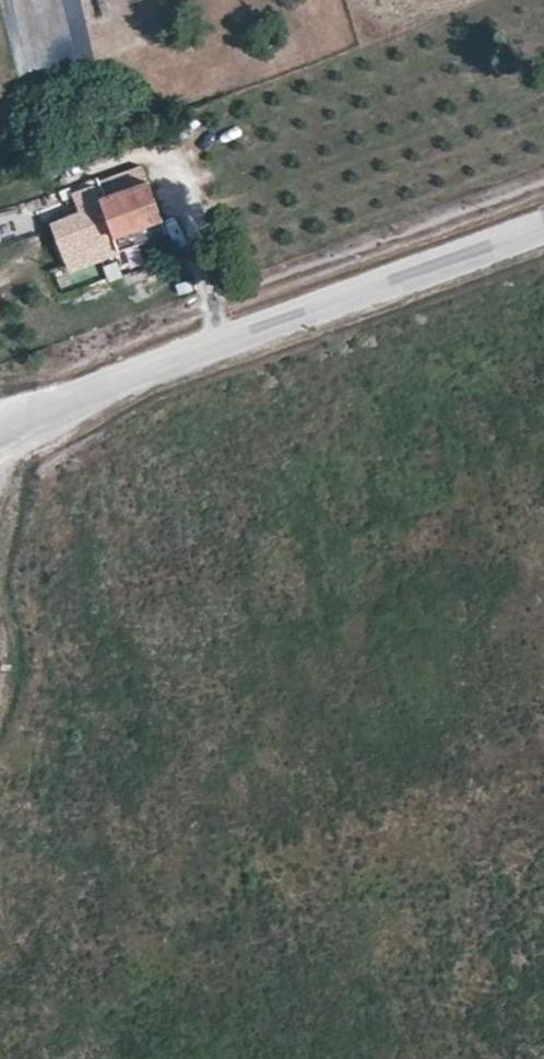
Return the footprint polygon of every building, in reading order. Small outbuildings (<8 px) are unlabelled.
[(77,208),(48,220),(68,268),(164,231),(143,179),(139,179),(132,166),(91,183),(93,186),(71,194),(77,208)]
